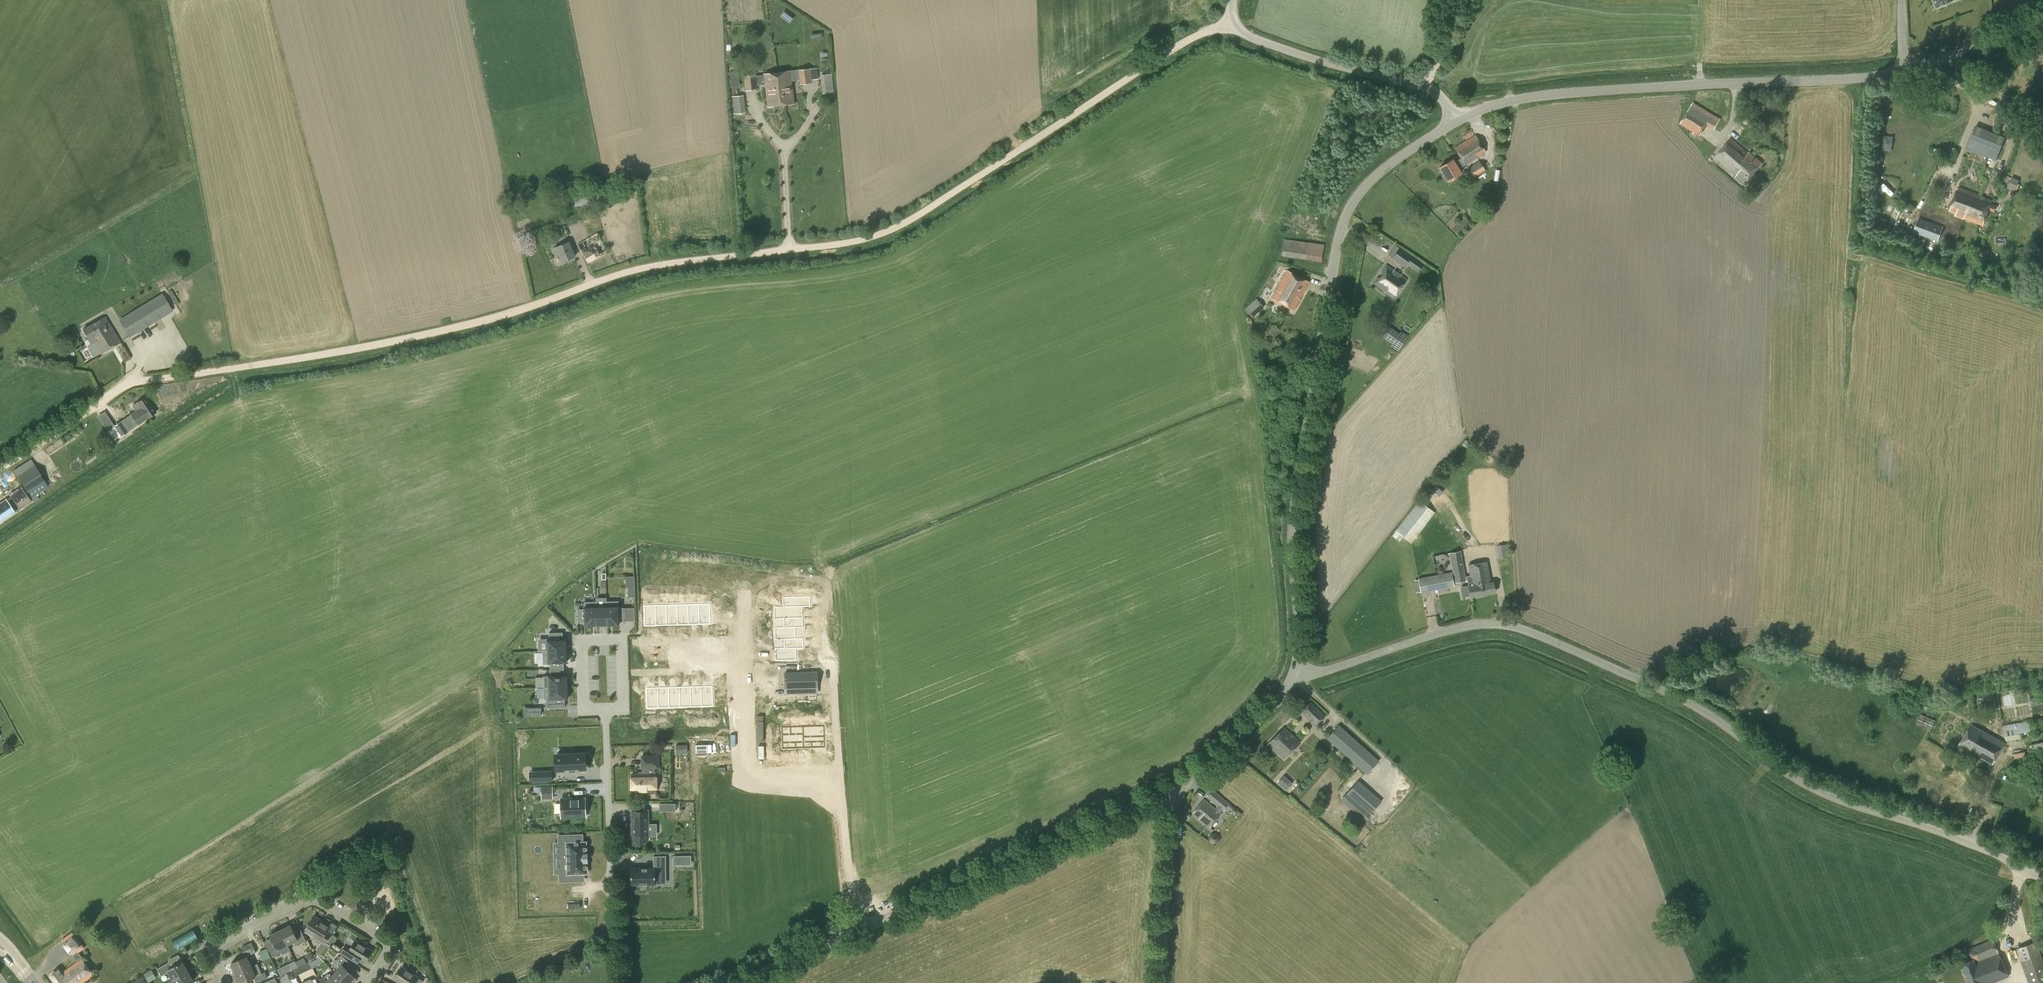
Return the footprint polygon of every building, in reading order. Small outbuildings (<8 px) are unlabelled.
[(756,74),(744,76),(746,91),(758,89),(757,85),(765,84),(767,106),(794,103),(791,81),(800,80),(800,84),(812,83),(812,80),(819,79),(818,67),(764,73),(764,75),(756,76),(756,74)] [(738,69),(729,71),(732,85),(741,84),(738,69)] [(822,81),(823,93),(834,92),(832,74),(821,75),(822,81)] [(744,95),(732,97),(733,109),(746,107),(744,95)] [(1700,135),(1713,115),(1693,103),(1681,123),(1700,135)] [(1995,160),(2005,137),(1975,125),(1966,148),(1995,160)] [(1459,168),(1486,152),(1476,136),(1455,148),(1461,158),(1455,162),(1453,159),(1440,167),(1448,179),(1461,171),(1459,168)] [(1723,148),(1753,174),(1762,163),(1749,152),(1748,153),(1730,139),(1723,148)] [(1744,184),(1753,174),(1723,148),(1716,157),(1737,174),(1735,177),(1744,184)] [(1474,178),(1486,171),(1479,161),(1468,169),(1474,178)] [(2017,189),(2020,177),(2012,175),(2008,187),(2017,189)] [(1889,192),(1897,187),(1891,179),(1883,184),(1889,192)] [(1958,186),(1949,210),(1956,213),(1956,214),(1964,217),(1982,224),(1988,210),(1994,212),(1994,210),(1995,210),(1996,207),(1995,207),(1996,206),(1990,204),(1992,200),(1986,198),(1986,197),(1980,194),(1958,186)] [(1458,234),(1469,221),(1464,217),(1453,230),(1458,234)] [(1937,241),(1942,227),(1918,219),(1912,236),(1918,238),(1919,234),(1937,241)] [(1308,242),(1284,239),(1281,256),(1321,262),(1324,244),(1308,242)] [(574,256),(569,242),(555,248),(557,254),(560,253),(563,260),(574,256)] [(595,252),(595,256),(605,255),(605,245),(591,246),(591,252),(595,252)] [(1979,246),(1976,255),(1986,258),(1989,250),(1979,246)] [(1423,265),(1399,247),(1391,258),(1404,267),(1406,264),(1418,273),(1423,265)] [(1394,297),(1406,279),(1387,266),(1375,283),(1388,291),(1387,293),(1394,297)] [(1294,309),(1309,282),(1287,270),(1272,297),(1294,309)] [(129,337),(172,311),(162,293),(118,319),(129,337)] [(1253,317),(1264,307),(1256,298),(1245,308),(1253,317)] [(84,328),(92,343),(95,341),(101,352),(119,341),(105,316),(100,319),(84,328)] [(1389,326),(1382,336),(1393,344),(1391,346),(1397,350),(1399,348),(1408,336),(1401,331),(1399,334),(1389,326)] [(155,409),(159,416),(179,403),(174,396),(155,409)] [(137,424),(155,412),(146,397),(133,405),(136,410),(131,414),(106,431),(113,441),(121,435),(137,423),(137,424)] [(34,501),(70,476),(62,464),(54,469),(55,470),(42,478),(34,465),(18,475),(31,496),(34,501)] [(1411,543),(1435,512),(1419,500),(1396,530),(1411,543)] [(14,514),(6,503),(0,506),(0,523),(14,514)] [(1499,543),(1500,555),(1509,555),(1509,542),(1499,543)] [(1466,576),(1461,551),(1449,553),(1454,581),(1468,579),(1471,595),(1495,591),(1493,583),(1490,583),(1487,562),(1469,565),(1471,575),(1466,576)] [(1421,593),(1454,587),(1451,572),(1443,574),(1439,574),(1418,578),(1421,593)] [(625,576),(626,587),(628,587),(635,587),(634,576),(625,576)] [(797,590),(782,590),(782,598),(783,608),(774,608),(774,619),(783,619),(795,619),(794,607),(802,607),(802,598),(797,598),(797,590)] [(618,601),(607,601),(607,606),(607,626),(620,625),(619,621),(626,621),(625,608),(619,608),(619,605),(618,605),(618,601)] [(596,602),(584,602),(584,606),(584,609),(578,609),(578,622),(584,622),(584,626),(596,626),(596,606),(596,602)] [(607,626),(607,606),(596,606),(596,626),(607,626)] [(668,627),(678,626),(678,608),(667,609),(668,627)] [(678,626),(689,626),(689,608),(678,608),(678,626)] [(689,626),(700,626),(700,608),(689,608),(689,626)] [(700,608),(700,626),(712,626),(711,608),(700,608)] [(645,627),(657,627),(656,609),(645,609),(645,627)] [(657,627),(668,627),(667,609),(656,609),(657,627)] [(795,619),(783,619),(783,628),(774,629),(775,640),(784,640),(795,640),(795,628),(802,628),(802,618),(795,619)] [(563,632),(549,633),(549,639),(547,639),(547,651),(567,651),(567,639),(563,639),(563,632)] [(795,640),(784,640),(784,649),(775,650),(775,662),(796,661),(795,649),(803,649),(803,639),(795,640)] [(567,651),(547,651),(543,651),(543,663),(548,663),(548,664),(550,664),(550,669),(564,669),(563,663),(567,663),(567,651)] [(564,669),(550,669),(550,675),(548,675),(548,676),(544,676),(544,688),(568,687),(568,674),(564,674),(564,669)] [(801,673),(785,673),(786,689),(802,689),(801,673)] [(817,673),(801,673),(802,689),(818,689),(817,673)] [(701,686),(702,704),(713,703),(713,685),(701,686)] [(647,705),(658,705),(658,686),(647,687),(647,705)] [(658,705),(669,704),(669,686),(658,686),(658,705)] [(669,704),(680,704),(680,686),(669,686),(669,704)] [(680,704),(691,704),(691,686),(680,686),(680,704)] [(691,704),(702,704),(701,686),(691,686),(691,704)] [(568,687),(544,688),(544,699),(546,699),(546,708),(565,708),(565,699),(569,699),(568,687)] [(1315,726),(1325,716),(1310,701),(1300,711),(1315,726)] [(542,707),(532,707),(533,715),(542,715),(542,707)] [(2034,727),(2032,718),(2005,724),(2007,733),(2034,727)] [(1993,763),(2004,743),(1971,724),(1959,746),(1969,752),(1970,750),(1993,763)] [(1367,774),(1379,761),(1339,725),(1328,738),(1335,744),(1334,745),(1367,774)] [(1284,727),(1269,743),(1284,757),(1299,742),(1284,727)] [(783,751),(804,750),(804,728),(782,729),(783,751)] [(804,728),(804,750),(826,750),(825,728),(804,728)] [(696,755),(708,755),(707,744),(696,745),(696,755)] [(676,745),(676,753),(687,753),(687,745),(676,745)] [(575,771),(575,769),(586,768),(585,753),(563,754),(563,755),(555,755),(556,770),(570,769),(570,772),(575,771)] [(654,773),(654,767),(658,767),(658,756),(641,757),(642,768),(643,768),(643,774),(631,774),(632,792),(656,791),(655,773),(654,773)] [(530,782),(553,781),(552,770),(530,771),(530,782)] [(1280,786),(1288,794),(1295,786),(1287,779),(1280,786)] [(1366,818),(1382,801),(1359,780),(1346,793),(1357,803),(1354,807),(1366,818)] [(1224,810),(1229,804),(1213,790),(1208,796),(1220,806),(1217,810),(1205,800),(1194,813),(1210,826),(1220,813),(1220,812),(1223,809),(1224,810)] [(1354,807),(1357,803),(1346,793),(1340,799),(1352,810),(1354,807)] [(560,797),(561,818),(586,817),(586,796),(560,797)] [(641,811),(632,811),(632,840),(649,839),(649,809),(641,809),(641,811)] [(578,833),(557,834),(558,842),(562,842),(563,874),(559,874),(559,882),(579,881),(579,874),(584,874),(588,874),(588,863),(589,863),(588,852),(587,840),(584,840),(578,841),(578,833)] [(682,855),(673,855),(673,864),(682,864),(682,855)] [(654,867),(631,867),(631,885),(655,885),(655,884),(666,884),(666,856),(653,856),(654,867)] [(325,945),(332,933),(327,930),(330,925),(314,915),(307,926),(317,932),(313,937),(325,945)] [(280,930),(287,944),(294,941),(296,945),(306,940),(303,934),(297,937),(291,925),(280,930)] [(179,948),(199,936),(194,928),(174,940),(179,948)] [(281,947),(287,944),(280,930),(270,935),(276,948),(270,951),(273,957),(283,952),(281,947)] [(82,959),(84,958),(79,952),(85,948),(73,932),(62,940),(77,961),(61,974),(58,970),(51,975),(57,982),(83,982),(94,975),(82,959)] [(2007,976),(1993,939),(1970,949),(1974,959),(1962,964),(1970,982),(1989,982),(2007,976)] [(371,951),(355,941),(352,946),(347,943),(340,953),(351,959),(354,954),(365,961),(371,951)] [(2036,941),(2016,948),(2029,982),(2042,982),(2042,962),(2036,941)] [(236,973),(251,966),(247,956),(256,952),(253,946),(242,951),(245,957),(232,963),(236,973)] [(310,958),(315,956),(313,949),(307,951),(310,958)] [(345,982),(354,982),(357,980),(355,977),(347,969),(352,965),(342,954),(337,959),(343,964),(335,973),(345,982)] [(173,979),(188,971),(182,961),(172,967),(169,962),(157,968),(161,976),(168,972),(173,979)] [(295,961),(289,964),(292,970),(298,967),(295,961)] [(251,966),(236,973),(240,982),(254,977),(256,982),(267,978),(265,972),(262,973),(258,963),(251,966)] [(423,980),(418,977),(402,967),(394,978),(402,982),(421,982),(423,980)] [(173,979),(170,981),(172,982),(189,982),(193,980),(188,971),(173,979)] [(332,976),(330,974),(327,973),(325,976),(324,977),(321,978),(323,982),(345,982),(335,973),(332,976)]
